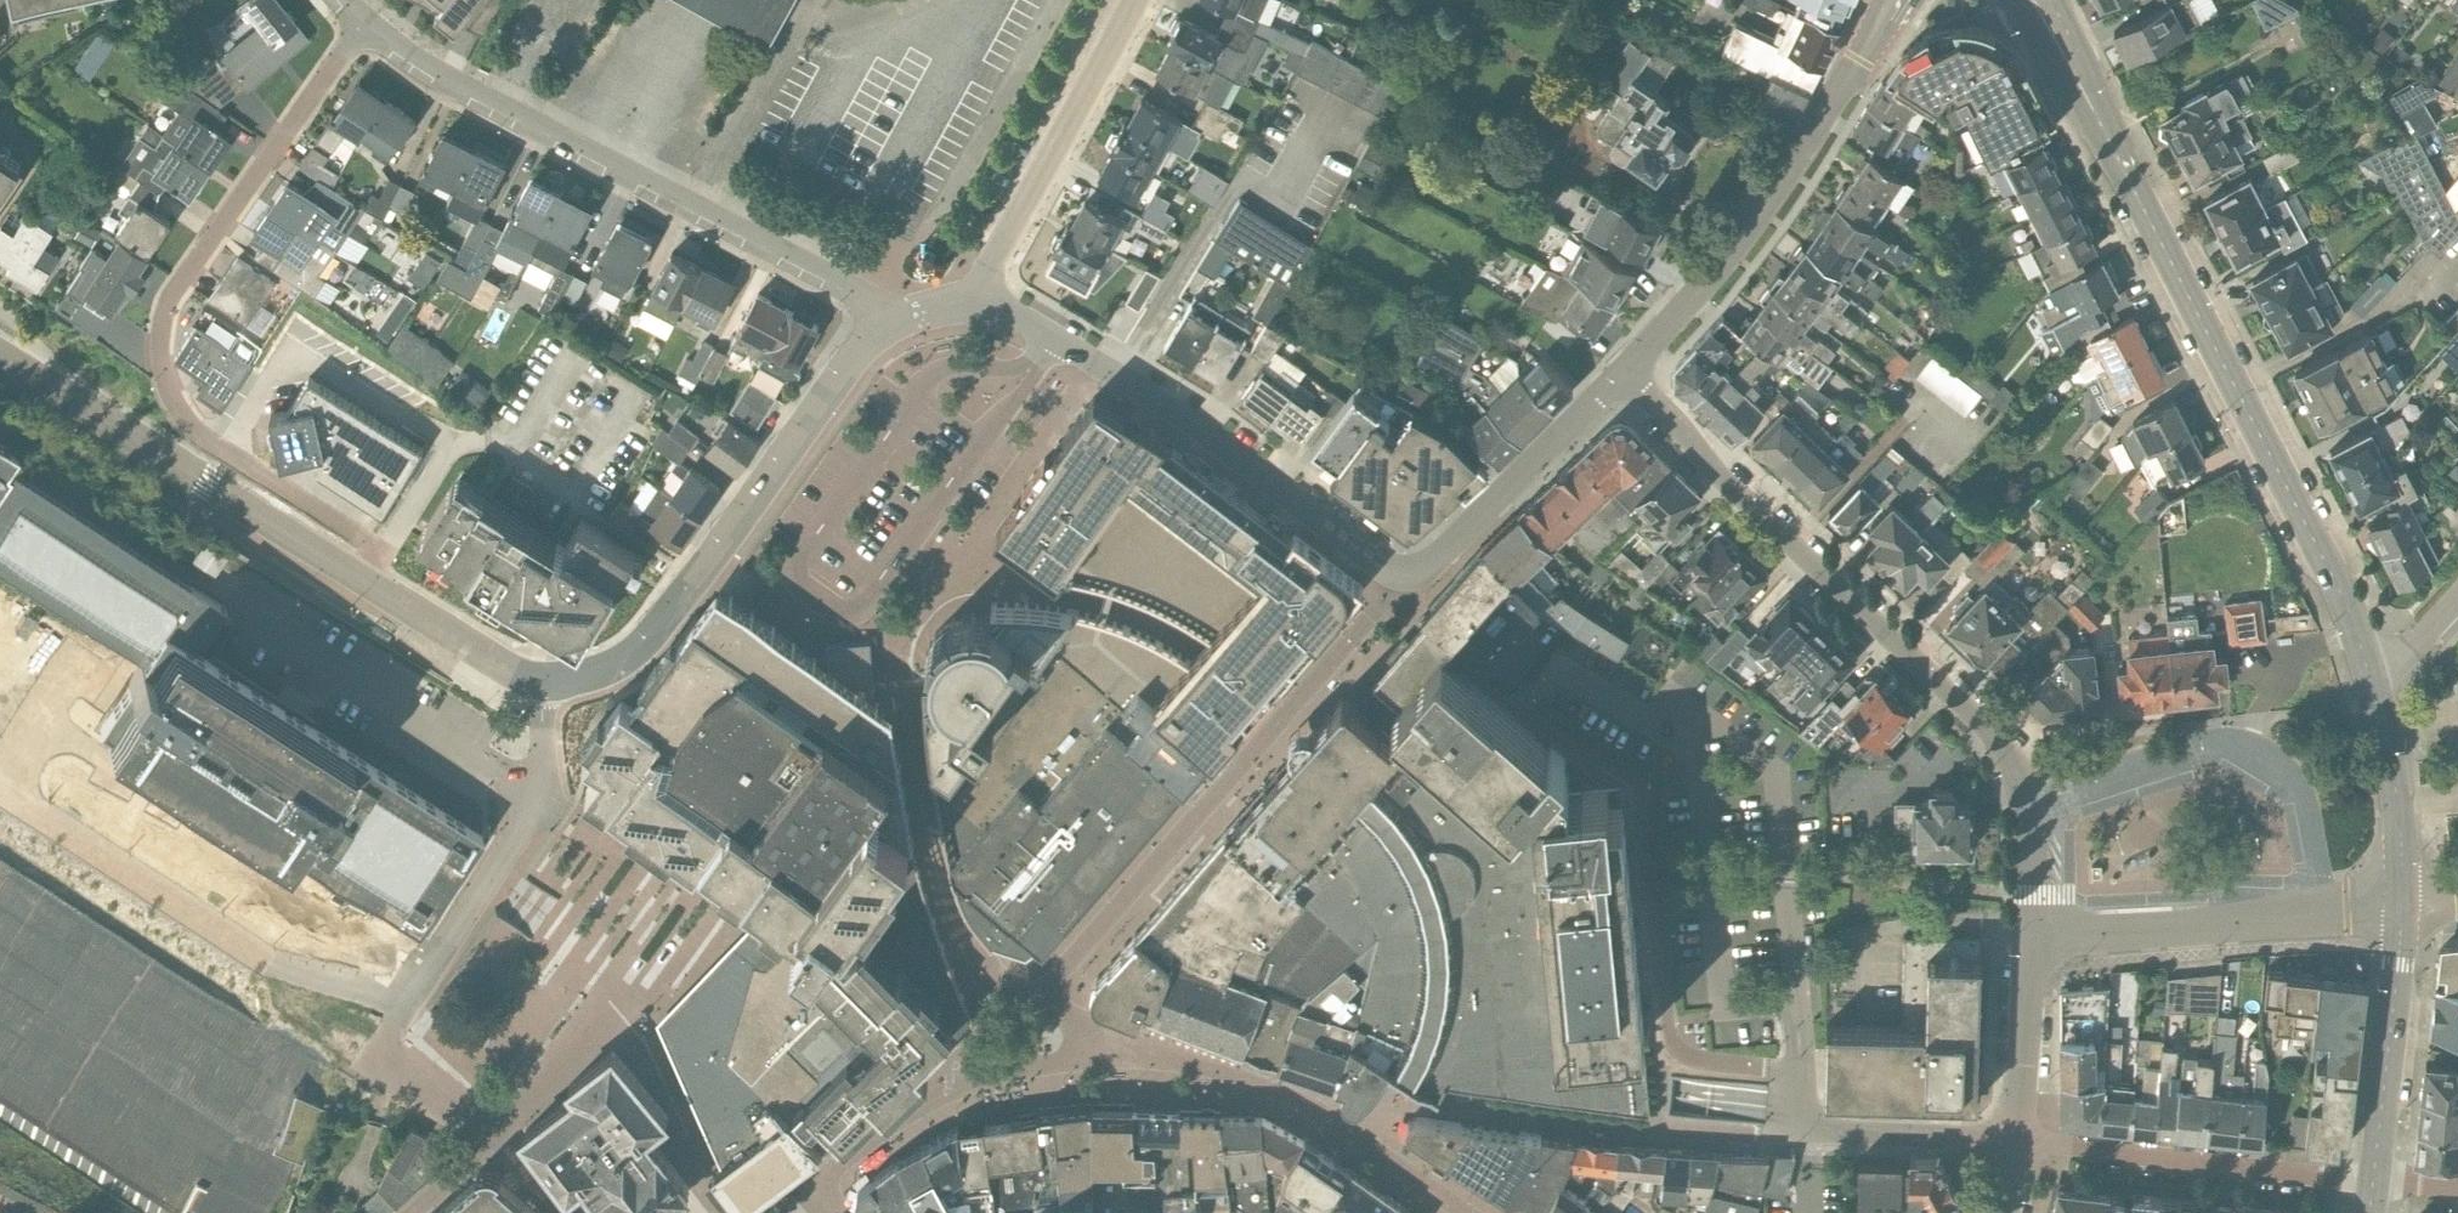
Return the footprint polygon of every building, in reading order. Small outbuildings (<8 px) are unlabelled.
[(19,19),(81,6),(80,0),(15,0),(19,19)] [(223,53),(231,62),(227,65),(220,55),(184,83),(193,90),(220,108),(229,94),(245,81),(248,85),(307,39),(276,0),(258,0),(247,8),(259,24),(223,53)] [(439,12),(436,17),(456,33),(463,25),(484,36),(503,0),(416,0),(439,12)] [(693,5),(766,46),(793,0),(684,0),(693,5)] [(1230,7),(1258,20),(1267,0),(1214,0),(1230,7)] [(1829,23),(1794,6),(1795,5),(1784,0),(1749,0),(1788,18),(1777,42),(1735,22),(1722,51),(1739,59),(1809,92),(1824,66),(1825,66),(1837,40),(1838,41),(1844,28),(1830,21),(1829,23)] [(1830,21),(1836,6),(1843,8),(1845,4),(1849,6),(1851,0),(1797,0),(1795,5),(1794,6),(1829,23),(1830,21)] [(2164,6),(2114,32),(2115,34),(2118,32),(2131,58),(2128,60),(2130,62),(2203,24),(2192,0),(2161,0),(2164,6)] [(2266,29),(2302,10),(2285,0),(2252,0),(2266,29)] [(1991,157),(1993,156),(1993,157),(2021,143),(2057,124),(2024,61),(2021,56),(2018,52),(2016,49),(2012,45),(2008,41),(2004,38),(2000,35),(1995,32),(1991,30),(1986,28),(1981,26),(1975,25),(1970,24),(1963,11),(1939,23),(1941,26),(1936,28),(1931,30),(1926,32),(1923,34),(1918,37),(1914,40),(1910,44),(1907,48),(1903,52),(1885,79),(1921,102),(1934,109),(1948,85),(1953,83),(1957,91),(1946,96),(1954,111),(1965,105),(1991,157)] [(1233,79),(1247,53),(1244,51),(1245,49),(1238,45),(1237,47),(1216,36),(1182,17),(1175,17),(1169,28),(1172,34),(1167,44),(1233,80),(1233,79)] [(1258,20),(1252,33),(1267,40),(1278,45),(1289,50),(1289,49),(1303,55),(1310,43),(1288,33),(1284,31),(1258,20)] [(2384,27),(2371,44),(2383,54),(2396,37),(2384,27)] [(1310,43),(1303,55),(1294,70),(1309,78),(1326,47),(1311,40),(1310,43)] [(1622,156),(1633,154),(1656,171),(1670,151),(1675,154),(1680,153),(1694,132),(1693,127),(1662,106),(1669,96),(1657,88),(1675,61),(1632,40),(1611,74),(1623,85),(1609,107),(1608,106),(1596,125),(1597,133),(1610,142),(1611,150),(1622,156)] [(2399,44),(2390,55),(2403,66),(2412,55),(2399,44)] [(1237,132),(1243,120),(1219,106),(1233,80),(1171,46),(1157,72),(1205,98),(1199,111),(1224,126),(1237,132)] [(1309,78),(1324,86),(1340,55),(1326,47),(1309,78)] [(1289,49),(1289,50),(1282,63),(1294,70),(1303,55),(1289,49)] [(2387,64),(2367,51),(2362,59),(2382,73),(2387,64)] [(84,53),(74,68),(90,78),(100,64),(84,53)] [(1324,86),(1339,93),(1355,63),(1340,55),(1324,86)] [(2450,95),(2457,85),(2457,57),(2436,85),(2442,90),(2450,95)] [(1763,87),(1756,103),(1772,109),(1794,121),(1809,92),(1739,59),(1732,74),(1763,87)] [(1339,93),(1354,101),(1370,71),(1355,63),(1339,93)] [(1354,101),(1368,109),(1385,78),(1370,71),(1354,101)] [(2169,139),(2173,137),(2179,148),(2242,114),(2243,115),(2246,113),(2237,94),(2250,88),(2242,72),(2209,89),(2208,89),(2186,100),(2188,104),(2163,118),(2164,121),(2160,123),(2160,133),(2169,139)] [(2389,93),(2400,113),(2436,95),(2442,90),(2436,85),(2419,76),(2389,93)] [(1383,117),(1385,114),(1398,91),(1400,86),(1385,78),(1368,109),(1383,117)] [(1869,103),(1906,127),(1921,102),(1885,79),(1884,78),(1869,103)] [(319,139),(333,149),(347,130),(361,140),(363,136),(362,135),(384,104),(356,85),(335,116),(333,114),(330,119),(332,120),(319,139)] [(148,124),(209,166),(229,138),(217,129),(219,127),(211,122),(220,108),(193,90),(182,107),(192,114),(178,134),(170,128),(173,123),(157,112),(148,124)] [(1398,91),(1385,114),(1404,124),(1414,101),(1398,91)] [(1128,124),(1166,145),(1181,119),(1143,98),(1129,124),(1128,124)] [(376,145),(372,151),(386,162),(415,120),(387,100),(384,104),(362,135),(363,136),(376,145)] [(1870,156),(1896,174),(1919,135),(1913,132),(1906,127),(1869,103),(1853,129),(1878,144),(1870,156)] [(1224,126),(1199,111),(1192,124),(1217,139),(1224,126)] [(2203,174),(2209,186),(2245,166),(2241,157),(2243,156),(2237,143),(2252,135),(2243,115),(2242,114),(2179,148),(2195,178),(2203,174)] [(1110,148),(1114,151),(1115,149),(1152,170),(1166,145),(1128,124),(1129,124),(1124,121),(1110,148)] [(1913,132),(1919,135),(1925,139),(1931,129),(1919,122),(1913,132)] [(154,147),(136,174),(160,191),(168,180),(190,195),(209,166),(148,124),(139,136),(154,147)] [(1376,128),(1369,141),(1393,154),(1400,141),(1376,128)] [(2457,150),(2457,129),(2445,131),(2448,151),(2457,150)] [(2454,209),(2445,190),(2429,159),(2415,130),(2410,133),(2380,148),(2359,159),(2359,160),(2382,174),(2393,194),(2397,192),(2418,231),(2400,253),(2411,263),(2426,245),(2441,257),(2457,237),(2457,214),(2455,208),(2454,209)] [(1517,151),(1567,178),(1572,168),(1554,158),(1557,140),(1527,131),(1517,151)] [(439,180),(453,187),(472,150),(443,135),(420,180),(435,189),(439,180)] [(1369,141),(1362,154),(1386,167),(1393,154),(1369,141)] [(2003,166),(2015,191),(2056,171),(2042,145),(2026,153),(2021,143),(1993,157),(1999,168),(2003,166)] [(2291,143),(2263,157),(2272,174),(2300,159),(2291,143)] [(339,174),(330,168),(335,160),(314,146),(300,166),(320,180),(333,187),(339,174)] [(1953,176),(1962,172),(1962,146),(1955,146),(1953,176)] [(24,166),(4,152),(0,147),(0,201),(24,166)] [(1100,176),(1137,197),(1152,170),(1115,149),(1114,151),(1100,176)] [(465,203),(481,211),(504,166),(472,150),(453,187),(469,195),(465,203)] [(1386,167),(1362,154),(1356,165),(1380,178),(1386,167)] [(1901,178),(1896,174),(1870,156),(1853,180),(1885,202),(1901,178)] [(160,191),(136,174),(117,162),(110,173),(133,190),(119,210),(128,216),(118,232),(149,254),(171,222),(149,207),(160,191)] [(1214,205),(1229,180),(1203,165),(1188,190),(1214,205)] [(2029,217),(2069,196),(2056,171),(2015,191),(2029,217)] [(384,219),(390,206),(401,184),(390,177),(380,196),(374,193),(365,207),(384,219)] [(1473,199),(1480,184),(1466,177),(1458,192),(1473,199)] [(2454,180),(2445,190),(2454,209),(2455,208),(2457,204),(2457,177),(2454,180)] [(2267,207),(2266,206),(2252,178),(2206,201),(2222,231),(2267,207)] [(561,195),(530,179),(498,242),(528,258),(561,195)] [(336,251),(365,207),(333,187),(320,180),(309,196),(289,182),(272,207),(313,236),(336,251)] [(1837,203),(1869,225),(1885,202),(1853,180),(1837,203)] [(401,184),(390,206),(403,213),(415,191),(401,184)] [(1360,184),(1356,192),(1345,186),(1339,197),(1350,203),(1363,210),(1374,191),(1360,184)] [(1605,240),(1606,235),(1643,255),(1653,236),(1650,234),(1655,225),(1592,190),(1585,204),(1594,210),(1584,229),(1605,240)] [(1142,215),(1167,228),(1174,215),(1164,209),(1170,200),(1155,192),(1142,215)] [(1997,199),(2002,209),(2014,203),(2009,194),(1997,199)] [(571,247),(572,247),(591,210),(561,195),(534,247),(551,256),(555,248),(567,255),(571,247)] [(2029,217),(2041,242),(2042,243),(2082,222),(2069,196),(2029,217)] [(2279,239),(2285,251),(2306,240),(2285,196),(2266,206),(2267,207),(2222,231),(2223,233),(2217,236),(2225,251),(2231,249),(2237,261),(2279,239)] [(1275,277),(1289,286),(1312,245),(1260,212),(1239,199),(1215,239),(1227,247),(1275,277)] [(1167,228),(1142,215),(1125,205),(1118,218),(1086,200),(1072,226),(1072,227),(1109,248),(1119,232),(1124,235),(1133,231),(1135,227),(1160,241),(1167,228)] [(1896,209),(1907,216),(1913,208),(1902,200),(1896,209)] [(1899,264),(1907,250),(1869,225),(1837,203),(1822,226),(1859,251),(1866,242),(1899,264)] [(320,274),(336,251),(313,236),(272,207),(254,233),(283,253),(273,267),(315,296),(326,279),(320,274)] [(1907,216),(1896,209),(1891,217),(1902,225),(1907,216)] [(8,269),(38,290),(50,271),(49,270),(59,256),(44,246),(53,232),(28,214),(15,233),(2,225),(0,227),(0,256),(11,264),(8,269)] [(463,242),(477,249),(483,239),(491,223),(491,222),(479,215),(477,215),(477,216),(463,242)] [(84,221),(74,236),(90,247),(100,232),(84,221)] [(2082,222),(2042,243),(2041,242),(2035,246),(2029,249),(2038,267),(2047,261),(2051,270),(2043,274),(2049,285),(2050,285),(2085,268),(2079,257),(2096,249),(2082,222)] [(1053,250),(1106,280),(1121,254),(1109,248),(1072,227),(1072,226),(1068,223),(1053,250)] [(615,267),(633,277),(653,238),(648,235),(646,239),(621,226),(614,238),(610,236),(592,270),(609,279),(615,267)] [(1883,287),(1850,264),(1859,251),(1822,226),(1807,248),(1842,275),(1841,276),(1874,300),(1883,287)] [(2029,249),(2035,246),(2031,237),(2020,243),(2024,252),(2029,249)] [(438,284),(471,302),(499,248),(483,239),(477,249),(467,269),(450,260),(438,284)] [(1199,264),(1212,271),(1227,247),(1215,239),(1199,264)] [(1563,273),(1579,282),(1614,304),(1627,285),(1625,283),(1633,270),(1580,241),(1563,273)] [(121,242),(109,258),(92,247),(80,264),(83,266),(68,287),(83,298),(72,313),(96,329),(106,314),(108,315),(127,288),(134,293),(144,278),(136,273),(146,259),(121,242)] [(1791,268),(1859,319),(1867,309),(1835,285),(1841,276),(1842,275),(1807,248),(1791,268)] [(427,251),(408,277),(423,287),(442,261),(427,251)] [(672,252),(644,306),(674,322),(682,306),(703,268),(672,252)] [(2267,307),(2312,283),(2307,273),(2316,268),(2308,252),(2299,257),(2298,255),(2245,284),(2254,302),(2262,298),(2267,307)] [(247,324),(276,282),(238,256),(209,298),(247,324)] [(2118,291),(2101,259),(2085,268),(2050,285),(2060,304),(2073,298),(2080,309),(2049,325),(2040,330),(2054,356),(2082,326),(2106,314),(2100,301),(2118,291)] [(682,306),(713,322),(733,284),(703,268),(682,306)] [(1139,310),(1161,276),(1147,268),(1126,301),(1139,310)] [(1832,318),(1850,331),(1859,319),(1791,268),(1775,289),(1808,316),(1822,326),(1825,329),(1832,318)] [(568,283),(561,296),(575,303),(587,280),(573,273),(568,283)] [(2363,317),(2392,286),(2380,273),(2350,305),(2363,317)] [(568,283),(555,277),(539,309),(551,316),(561,296),(568,283)] [(1289,286),(1275,277),(1261,304),(1274,311),(1289,286)] [(2276,324),(2288,347),(2334,323),(2323,304),(2333,299),(2323,278),(2312,283),(2267,307),(2268,309),(2265,311),(2264,315),(2263,318),(2264,321),(2266,323),(2269,325),(2272,325),(2276,324)] [(509,294),(516,282),(510,279),(501,279),(497,288),(509,294)] [(1554,322),(1563,309),(1596,331),(1614,304),(1579,282),(1572,293),(1553,281),(1534,309),(1554,322)] [(1759,310),(1827,361),(1834,351),(1815,335),(1822,326),(1808,316),(1775,289),(1759,310)] [(759,293),(732,342),(760,357),(788,309),(759,293)] [(403,294),(377,331),(388,339),(414,302),(403,294)] [(1195,297),(1165,347),(1192,364),(1219,319),(1222,314),(1195,297)] [(775,367),(778,362),(793,370),(818,326),(788,309),(760,357),(760,359),(775,367)] [(1737,328),(1748,337),(1773,355),(1783,362),(1783,363),(1816,387),(1831,366),(1826,362),(1827,361),(1759,310),(1752,319),(1747,315),(1737,328)] [(2452,336),(2457,330),(2457,310),(2442,327),(2452,336)] [(2074,378),(2083,379),(2095,373),(2147,346),(2132,316),(2112,326),(2106,314),(2082,326),(2071,339),(2080,358),(2074,361),(2070,370),(2074,378)] [(1485,406),(1484,407),(1521,441),(1554,408),(1521,376),(1523,375),(1519,372),(1502,389),(1489,376),(1470,367),(1486,340),(1437,315),(1412,362),(1459,386),(1460,385),(1472,392),(1485,406)] [(1675,366),(1675,385),(1690,399),(1721,366),(1728,359),(1748,337),(1737,328),(1723,316),(1712,329),(1711,328),(1675,366)] [(1219,319),(1192,364),(1219,380),(1246,336),(1219,319)] [(1266,323),(1250,352),(1266,363),(1286,333),(1266,323)] [(223,406),(249,368),(252,363),(202,330),(182,360),(209,378),(200,391),(223,406)] [(2319,427),(2372,400),(2373,401),(2397,389),(2385,363),(2387,362),(2372,330),(2344,344),(2344,346),(2295,371),(2311,404),(2308,405),(2319,427)] [(2452,336),(2439,350),(2457,368),(2457,330),(2452,336)] [(1750,377),(1751,378),(1763,365),(1773,355),(1748,337),(1728,359),(1721,366),(1690,399),(1711,419),(1750,377)] [(627,346),(612,338),(605,350),(620,358),(627,346)] [(697,382),(701,375),(715,347),(703,340),(693,360),(687,357),(679,372),(697,382)] [(2123,397),(2123,398),(2141,388),(2162,377),(2147,346),(2095,373),(2103,388),(2102,389),(2110,404),(2123,397)] [(715,347),(701,375),(713,381),(728,354),(715,347)] [(1897,349),(1885,365),(1898,376),(1910,359),(1897,349)] [(1783,363),(1783,362),(1773,355),(1763,365),(1774,374),(1783,363)] [(1573,388),(1541,357),(1523,375),(1521,376),(1554,408),(1573,388)] [(1916,377),(1926,385),(1942,364),(1932,357),(1916,377)] [(1956,371),(1968,381),(1976,372),(1963,362),(1956,371)] [(1926,385),(1936,392),(1952,372),(1942,364),(1926,385)] [(1241,396),(1272,419),(1291,393),(1299,381),(1283,369),(1274,380),(1261,370),(1241,396)] [(1976,372),(1968,381),(2007,413),(2020,397),(2003,383),(1999,388),(1977,371),(1976,372)] [(1936,392),(1946,400),(1962,379),(1952,372),(1936,392)] [(424,449),(310,376),(288,410),(271,414),(275,431),(268,432),(271,446),(278,444),(282,461),(299,457),(384,511),(424,449)] [(781,395),(754,377),(733,408),(760,426),(781,395)] [(1426,405),(1433,393),(1403,377),(1396,390),(1426,405)] [(1750,377),(1711,419),(1733,440),(1765,407),(1752,395),(1760,387),(1751,378),(1750,377)] [(1946,400),(1955,408),(1971,387),(1962,379),(1946,400)] [(479,381),(468,397),(480,406),(492,390),(479,381)] [(1341,408),(1329,424),(1312,446),(1337,465),(1331,473),(1409,531),(1413,526),(1415,527),(1482,461),(1468,447),(1457,436),(1446,426),(1361,381),(1346,401),(1342,408),(1341,408)] [(1869,393),(1879,400),(1885,390),(1876,383),(1869,393)] [(1971,387),(1955,408),(1965,415),(1981,395),(1971,387)] [(1308,406),(1291,393),(1272,419),(1301,441),(1320,417),(1329,424),(1341,408),(1342,408),(1346,401),(1331,390),(1319,407),(1311,401),(1308,406)] [(1753,439),(1774,459),(1814,417),(1818,412),(1797,393),(1785,406),(1783,405),(1770,421),(1753,439)] [(1071,603),(1045,600),(1016,596),(993,596),(986,605),(969,607),(950,610),(943,612),(919,651),(918,659),(923,684),(910,700),(924,712),(928,743),(931,765),(933,781),(935,796),(939,814),(941,827),(944,843),(947,854),(949,863),(953,872),(956,885),(959,892),(959,896),(961,900),(963,903),(965,907),(967,909),(970,912),(972,914),(973,916),(975,917),(976,917),(978,918),(980,919),(982,919),(984,918),(985,918),(987,917),(990,916),(992,915),(993,914),(996,911),(997,910),(999,908),(1000,907),(1017,922),(1019,923),(1020,925),(1029,933),(1059,930),(1070,918),(1071,917),(1075,909),(1076,907),(1179,790),(1180,791),(1182,789),(1180,787),(1179,787),(1126,739),(1142,721),(1123,705),(1122,704),(1137,687),(1158,706),(1157,707),(1213,755),(1250,712),(1242,706),(1255,692),(1263,682),(1269,687),(1268,688),(1271,690),(1272,689),(1271,689),(1275,684),(1275,683),(1340,608),(1342,605),(1362,582),(1320,550),(1319,552),(1317,554),(1305,545),(1308,541),(1293,530),(1290,534),(1171,443),(1165,439),(1165,438),(1093,395),(1046,459),(1044,457),(1021,488),(1024,490),(1014,504),(1012,503),(993,528),(995,530),(993,533),(1014,548),(1015,552),(1015,553),(1016,555),(1017,557),(1017,558),(1018,560),(1019,561),(1020,562),(1022,563),(1023,564),(1025,566),(1026,567),(1030,568),(1032,569),(1035,570),(1039,571),(1040,571),(1043,572),(1045,572),(1047,572),(1056,578),(1059,573),(1062,575),(1062,576),(1071,578),(1086,581),(1088,581),(1103,585),(1116,589),(1128,594),(1132,595),(1145,600),(1151,603),(1162,608),(1166,610),(1178,616),(1182,619),(1192,625),(1197,628),(1206,634),(1215,640),(1209,647),(1209,649),(1210,650),(1208,652),(1206,655),(1205,654),(1203,653),(1194,664),(1176,652),(1155,640),(1138,632),(1124,626),(1105,619),(1091,615),(1076,611),(1067,609),(1071,603)] [(2331,450),(2345,478),(2384,457),(2393,452),(2396,448),(2397,449),(2411,432),(2407,425),(2407,424),(2394,396),(2385,406),(2372,413),(2378,425),(2331,450)] [(2147,455),(2190,431),(2174,400),(2133,422),(2121,438),(2135,465),(2140,459),(2142,462),(2147,455)] [(1861,418),(1871,407),(1865,401),(1856,401),(1852,409),(1861,418)] [(1484,407),(1465,427),(1500,462),(1521,441),(1484,407)] [(1839,420),(1847,428),(1857,417),(1850,410),(1839,420)] [(2098,413),(2072,445),(2087,458),(2113,426),(2098,413)] [(2447,415),(2440,422),(2453,434),(2457,429),(2457,426),(2447,415)] [(1814,417),(1774,459),(1797,481),(1836,439),(1814,417)] [(668,431),(690,448),(699,435),(677,419),(668,431)] [(727,419),(707,447),(738,470),(758,441),(727,419)] [(1630,507),(1672,466),(1629,424),(1627,423),(1626,422),(1615,423),(1613,423),(1612,424),(1578,456),(1623,500),(1630,507)] [(679,463),(690,448),(668,431),(661,426),(653,444),(679,463)] [(2167,477),(2170,482),(2184,475),(2182,472),(2205,460),(2190,431),(2147,455),(2142,462),(2154,484),(2167,477)] [(1819,501),(1835,484),(1851,469),(1864,455),(1842,434),(1837,439),(1836,439),(1797,481),(1819,501)] [(100,727),(418,932),(481,834),(193,648),(200,637),(204,640),(225,607),(13,470),(10,475),(6,473),(18,455),(0,444),(0,568),(142,661),(111,709),(100,727)] [(1850,531),(1867,514),(1882,499),(1881,498),(1893,486),(1895,484),(1885,475),(1904,455),(1892,445),(1877,461),(1829,511),(1850,531)] [(2396,501),(2423,487),(2412,463),(2405,466),(2397,449),(2396,448),(2393,452),(2384,457),(2345,478),(2360,506),(2391,490),(2396,501)] [(1627,509),(1628,510),(1630,507),(1623,500),(1578,456),(1550,483),(1608,546),(1620,535),(1611,525),(1627,509)] [(2102,470),(2088,458),(2064,486),(2079,498),(2102,470)] [(1895,484),(1893,486),(1904,496),(1926,474),(1915,464),(1895,484)] [(721,489),(689,466),(670,494),(669,495),(700,518),(721,489)] [(1675,540),(1676,539),(1690,525),(1679,515),(1700,493),(1672,466),(1630,507),(1628,510),(1636,519),(1635,520),(1642,527),(1660,526),(1675,540)] [(565,545),(457,477),(419,537),(434,547),(430,554),(451,568),(456,561),(484,578),(480,586),(501,600),(506,592),(522,602),(521,603),(529,607),(532,610),(534,614),(536,617),(539,620),(542,622),(545,617),(576,637),(584,635),(604,604),(609,607),(610,604),(612,600),(612,595),(613,591),(614,588),(619,581),(619,580),(628,565),(636,570),(643,558),(582,519),(565,545)] [(1550,483),(1519,512),(1552,547),(1569,530),(1595,557),(1608,546),(1550,483)] [(612,515),(632,529),(642,516),(681,544),(700,518),(669,495),(670,494),(659,485),(640,511),(623,499),(612,515)] [(1868,549),(1888,567),(1933,520),(1932,519),(1953,497),(1939,485),(1913,512),(1913,520),(1894,502),(1887,508),(1871,526),(1881,535),(1868,549)] [(2168,499),(2156,487),(2135,508),(2148,521),(2168,499)] [(2383,552),(2424,531),(2425,532),(2426,531),(2414,507),(2419,504),(2421,508),(2430,503),(2423,487),(2396,501),(2389,505),(2392,512),(2368,524),(2383,552)] [(2187,533),(2182,493),(2171,500),(2156,516),(2159,536),(2187,533)] [(2035,494),(2029,502),(2038,510),(2044,502),(2035,494)] [(1538,559),(1552,547),(1519,512),(1482,548),(1515,581),(1541,610),(1572,627),(1659,675),(1680,639),(1640,614),(1628,634),(1561,591),(1565,587),(1556,578),(1538,559)] [(1964,568),(1973,558),(1972,557),(1933,520),(1888,567),(1905,584),(1918,570),(1927,579),(1924,582),(1936,594),(1962,567),(1964,568)] [(1975,553),(1988,567),(1998,577),(2025,550),(2014,540),(2001,527),(1975,553)] [(1668,578),(1681,589),(1687,583),(1697,593),(1705,585),(1740,548),(1720,529),(1680,570),(1669,560),(1660,571),(1668,578)] [(2425,532),(2424,531),(2383,552),(2399,585),(2430,569),(2428,565),(2439,560),(2425,532)] [(1513,580),(1515,581),(1482,548),(1422,617),(1426,621),(1453,644),(1454,646),(1513,580)] [(1723,619),(1725,620),(1759,582),(1766,575),(1758,567),(1760,567),(1740,548),(1705,585),(1697,593),(1698,593),(1692,599),(1718,625),(1723,619)] [(1660,571),(1669,560),(1658,550),(1631,579),(1645,587),(1653,579),(1660,571)] [(1611,570),(1600,561),(1584,581),(1596,590),(1611,570)] [(1661,587),(1668,578),(1660,571),(1653,579),(1661,587)] [(2012,594),(1994,578),(1985,588),(1949,625),(1984,659),(1987,656),(1999,668),(2011,655),(2016,660),(2023,653),(2034,641),(2054,620),(2067,607),(2081,593),(2084,589),(2071,580),(2056,596),(2048,588),(2029,609),(2027,604),(2020,596),(2012,594)] [(739,955),(676,1042),(675,1043),(704,1106),(740,1091),(750,1081),(822,1149),(823,1149),(823,1150),(838,1135),(841,1138),(870,1109),(878,1101),(884,1108),(921,1071),(921,1072),(974,1019),(974,1018),(973,1018),(962,993),(953,971),(945,949),(940,938),(933,917),(927,899),(924,887),(919,871),(912,844),(911,837),(901,778),(899,765),(892,713),(875,700),(870,640),(826,643),(827,656),(815,657),(722,590),(700,620),(698,619),(695,622),(696,622),(636,704),(622,694),(595,725),(589,739),(593,741),(584,753),(602,766),(588,786),(734,892),(759,910),(761,912),(769,901),(781,909),(759,939),(753,935),(739,955)] [(1768,670),(1773,665),(1771,664),(1815,619),(1796,601),(1797,600),(1789,593),(1741,643),(1768,670)] [(2081,593),(2067,607),(2089,630),(2103,614),(2081,593)] [(1488,610),(1489,661),(1508,661),(1507,609),(1488,610)] [(2240,616),(2226,617),(2229,639),(2243,638),(2240,616)] [(1767,685),(1781,699),(1802,676),(1801,674),(1836,640),(1815,619),(1771,664),(1773,665),(1780,672),(1767,685)] [(2054,620),(2034,641),(2023,653),(2043,671),(2024,693),(2026,695),(2023,699),(2038,713),(2041,709),(2043,711),(2062,709),(2062,712),(2080,710),(2080,707),(2098,705),(2091,647),(2075,648),(2074,641),(2054,620)] [(1532,792),(1569,789),(1567,773),(1558,765),(1566,756),(1551,743),(1547,747),(1443,656),(1449,649),(1453,644),(1426,621),(1422,626),(1409,640),(1380,673),(1394,684),(1387,692),(1399,703),(1393,710),(1511,814),(1532,792)] [(2170,632),(2176,698),(2217,694),(2216,679),(2227,678),(2225,656),(2216,657),(2214,640),(2212,640),(2211,628),(2170,632)] [(1693,650),(1706,660),(1723,642),(1711,630),(1693,650)] [(2134,702),(2176,698),(2170,632),(2127,636),(2129,664),(2119,665),(2122,689),(2133,688),(2134,702)] [(1808,681),(1793,696),(1807,709),(1857,656),(1850,651),(1849,652),(1836,640),(1801,674),(1802,676),(1808,681)] [(1839,719),(1853,734),(1893,694),(1875,677),(1866,676),(1855,687),(1846,679),(1799,728),(1818,742),(1839,719)] [(1127,739),(1183,789),(1213,755),(1157,707),(1137,691),(1123,705),(1142,721),(1142,722),(1127,739)] [(1872,761),(1889,762),(1889,761),(1891,761),(1891,760),(1900,751),(1890,742),(1911,719),(1910,709),(1893,694),(1853,734),(1865,747),(1861,751),(1872,761)] [(1446,1086),(1647,1114),(1667,1115),(1671,1074),(1647,1072),(1644,1041),(1544,1050),(1539,990),(1535,953),(1527,868),(1524,828),(1513,815),(1512,815),(1502,826),(1397,733),(1399,731),(1385,719),(1378,727),(1343,695),(1315,727),(1302,742),(1226,829),(1304,898),(1303,899),(1362,948),(1378,935),(1365,985),(1360,1007),(1349,1047),(1336,1084),(1344,1087),(1342,1090),(1342,1093),(1343,1098),(1344,1102),(1347,1105),(1350,1106),(1352,1107),(1356,1108),(1359,1107),(1362,1106),(1367,1102),(1374,1094),(1390,1072),(1398,1077),(1415,1087),(1438,1101),(1440,1098),(1439,1098),(1446,1086)] [(1843,742),(1836,735),(1827,745),(1835,752),(1843,742)] [(1544,1050),(1644,1041),(1640,993),(1631,890),(1628,866),(1627,860),(1626,840),(1620,784),(1569,789),(1532,792),(1511,814),(1512,815),(1513,815),(1524,828),(1527,868),(1535,953),(1539,990),(1544,1050)] [(1975,826),(1972,826),(1972,801),(1955,801),(1955,790),(1932,789),(1931,799),(1895,800),(1895,826),(1888,826),(1888,822),(1865,822),(1865,849),(1888,849),(1888,846),(1895,846),(1895,849),(1900,849),(1900,860),(1910,860),(1910,849),(1972,849),(1972,845),(1975,845),(1979,841),(1979,831),(1975,826)] [(1243,1051),(1277,1063),(1302,1007),(1307,994),(1344,964),(1362,948),(1303,899),(1304,898),(1226,829),(1098,974),(1088,991),(1095,1003),(1097,1004),(1132,1017),(1135,1008),(1148,1014),(1150,1015),(1243,1051)] [(178,1212),(269,1212),(284,1190),(323,1064),(0,856),(0,1099),(178,1212)] [(2093,864),(2093,877),(2102,877),(2102,865),(2093,864)] [(1277,1063),(1336,1084),(1349,1047),(1360,1007),(1347,995),(1361,980),(1365,985),(1378,935),(1362,948),(1344,964),(1307,994),(1302,1007),(1277,1063)] [(1904,936),(1902,1026),(1829,1025),(1829,1024),(1827,1024),(1826,1026),(1828,1026),(1826,1094),(1825,1094),(1825,1096),(1978,1100),(1978,1098),(1977,1098),(1978,1058),(1983,1059),(1983,1035),(1978,1035),(1981,940),(1982,940),(1982,937),(1980,937),(1980,938),(1904,936)] [(2451,940),(2439,950),(2436,982),(2457,984),(2457,939),(2451,940)] [(2264,1000),(2278,1002),(2275,1033),(2313,1036),(2313,1034),(2312,1034),(2320,973),(2317,973),(2317,975),(2300,973),(2300,968),(2288,967),(2287,972),(2270,970),(2270,968),(2268,967),(2264,1000)] [(2310,1059),(2317,1059),(2309,1115),(2306,1147),(2339,1151),(2340,1145),(2345,1145),(2346,1136),(2349,1137),(2356,1082),(2354,1082),(2356,1066),(2359,1066),(2369,981),(2367,981),(2368,978),(2365,978),(2365,980),(2354,979),(2354,976),(2338,974),(2336,969),(2323,967),(2320,973),(2312,1034),(2313,1034),(2313,1036),(2310,1059)] [(2186,1012),(2218,1013),(2221,972),(2190,976),(2186,1012)] [(2165,1012),(2186,1012),(2190,976),(2168,978),(2166,1000),(2165,1012)] [(2434,1034),(2457,1037),(2457,984),(2436,982),(2435,982),(2430,1028),(2435,1029),(2434,1034)] [(2060,989),(2061,1034),(2061,1057),(2061,1079),(2061,1113),(2061,1114),(2066,1119),(2099,1123),(2105,1039),(2107,1039),(2110,984),(2060,989)] [(2165,1016),(2165,1012),(2166,1000),(2155,999),(2153,1015),(2165,1016)] [(2213,1059),(2204,1135),(2236,1139),(2240,1094),(2242,1094),(2244,1073),(2233,1072),(2237,1034),(2214,1031),(2212,1058),(2213,1059)] [(2099,1123),(2129,1126),(2134,1092),(2135,1081),(2137,1069),(2140,1037),(2137,1037),(2133,1082),(2120,1081),(2122,1039),(2107,1039),(2105,1039),(2099,1123)] [(2129,1126),(2154,1129),(2162,1064),(2163,1050),(2163,1044),(2163,1040),(2140,1037),(2137,1069),(2135,1081),(2134,1092),(2129,1126)] [(2154,1129),(2173,1132),(2177,1087),(2178,1087),(2179,1078),(2180,1078),(2181,1067),(2175,1067),(2177,1046),(2163,1044),(2163,1050),(2162,1064),(2154,1129)] [(615,1050),(570,1084),(576,1093),(523,1133),(523,1134),(568,1194),(570,1192),(572,1195),(573,1199),(583,1195),(582,1192),(581,1189),(580,1187),(580,1184),(583,1182),(607,1212),(681,1212),(673,1203),(690,1190),(647,1133),(669,1116),(615,1050)] [(2173,1132),(2204,1135),(2213,1059),(2212,1058),(2197,1057),(2195,1080),(2180,1078),(2179,1078),(2178,1087),(2177,1087),(2173,1132)] [(2253,1095),(2242,1094),(2240,1094),(2236,1139),(2263,1142),(2266,1118),(2267,1096),(2268,1075),(2266,1061),(2255,1060),(2253,1095)] [(2426,1064),(2422,1097),(2457,1101),(2457,1068),(2426,1064)] [(750,1081),(740,1091),(704,1106),(728,1161),(714,1172),(742,1210),(822,1150),(821,1149),(822,1149),(750,1081)] [(2422,1097),(2418,1130),(2457,1134),(2457,1101),(2422,1097)] [(1090,1107),(1038,1113),(1039,1116),(1046,1172),(1035,1203),(1036,1212),(1090,1212),(1090,1107)] [(1090,1107),(1090,1212),(1160,1212),(1160,1205),(1154,1142),(1134,1143),(1131,1108),(1093,1107),(1090,1107)] [(1185,1148),(1180,1148),(1179,1110),(1131,1108),(1134,1143),(1154,1142),(1160,1205),(1160,1212),(1194,1212),(1192,1187),(1183,1188),(1185,1148)] [(1220,1113),(1220,1112),(1179,1110),(1180,1148),(1185,1148),(1183,1188),(1192,1187),(1194,1212),(1229,1212),(1220,1113)] [(1263,1113),(1220,1113),(1229,1212),(1270,1212),(1263,1113)] [(1276,1202),(1286,1166),(1303,1136),(1263,1113),(1270,1212),(1272,1212),(1276,1202)] [(2289,1145),(2306,1147),(2309,1115),(2293,1113),(2289,1145)] [(1035,1203),(1046,1172),(1039,1116),(983,1123),(997,1212),(1036,1212),(1035,1203)] [(1410,1134),(1447,1159),(1470,1124),(1416,1117),(1415,1117),(1409,1120),(1406,1128),(1410,1134)] [(983,1123),(958,1126),(971,1212),(997,1212),(983,1123)] [(1447,1159),(1490,1188),(1517,1131),(1470,1124),(1447,1159)] [(958,1126),(923,1146),(954,1212),(971,1212),(958,1126)] [(389,1166),(402,1176),(424,1136),(425,1135),(410,1127),(389,1166)] [(2457,1165),(2457,1134),(2418,1130),(2415,1151),(2423,1161),(2457,1165)] [(1490,1188),(1508,1200),(1520,1176),(1527,1178),(1534,1164),(1534,1160),(1529,1158),(1540,1135),(1517,1131),(1490,1188)] [(1540,1135),(1529,1158),(1534,1160),(1534,1164),(1527,1178),(1520,1176),(1508,1200),(1528,1212),(1594,1212),(1610,1191),(1612,1188),(1617,1181),(1620,1146),(1570,1139),(1540,1135)] [(402,1176),(415,1191),(469,1146),(469,1145),(440,1145),(424,1136),(402,1176)] [(1325,1207),(1323,1206),(1349,1168),(1305,1137),(1303,1136),(1286,1166),(1276,1202),(1272,1212),(1321,1212),(1325,1207)] [(923,1146),(899,1159),(926,1212),(922,1212),(954,1212),(923,1146)] [(1594,1212),(1651,1212),(1659,1201),(1663,1203),(1661,1202),(1656,1197),(1656,1192),(1661,1193),(1661,1196),(1663,1197),(1666,1150),(1620,1146),(1617,1181),(1612,1188),(1610,1191),(1594,1212)] [(1685,1209),(1686,1195),(1687,1195),(1691,1151),(1666,1150),(1663,1197),(1685,1209)] [(1692,1212),(1704,1212),(1721,1154),(1691,1151),(1687,1195),(1696,1195),(1692,1212)] [(1759,1190),(1768,1155),(1721,1154),(1704,1212),(1753,1212),(1759,1190)] [(1768,1155),(1759,1190),(1783,1197),(1793,1156),(1768,1155)] [(926,1212),(899,1159),(858,1189),(854,1206),(863,1212),(914,1212),(915,1212),(922,1212),(926,1212)] [(1964,1206),(1955,1191),(1957,1190),(1948,1174),(1947,1175),(1938,1159),(1910,1159),(1910,1165),(1902,1165),(1902,1160),(1859,1159),(1858,1202),(1875,1203),(1875,1194),(1902,1195),(1902,1194),(1908,1194),(1887,1205),(1891,1212),(1960,1212),(1964,1206)] [(379,1188),(397,1208),(415,1191),(402,1176),(389,1166),(379,1188)] [(492,1169),(486,1168),(437,1212),(439,1212),(544,1212),(492,1169)] [(1406,1209),(1406,1208),(1349,1168),(1323,1206),(1325,1207),(1321,1212),(1411,1212),(1406,1209)] [(2109,1196),(2110,1192),(2066,1186),(2064,1198),(2055,1197),(2052,1212),(2107,1212),(2109,1196)] [(361,1212),(392,1212),(397,1208),(379,1188),(378,1189),(357,1210),(361,1212)] [(2160,1198),(2133,1194),(2132,1204),(2124,1203),(2125,1198),(2109,1196),(2107,1212),(2159,1212),(2160,1198)] [(2214,1206),(2214,1204),(2160,1198),(2159,1212),(2214,1212),(2214,1206)] [(1663,1203),(1659,1201),(1651,1212),(1671,1212),(1674,1208),(1663,1203)]
